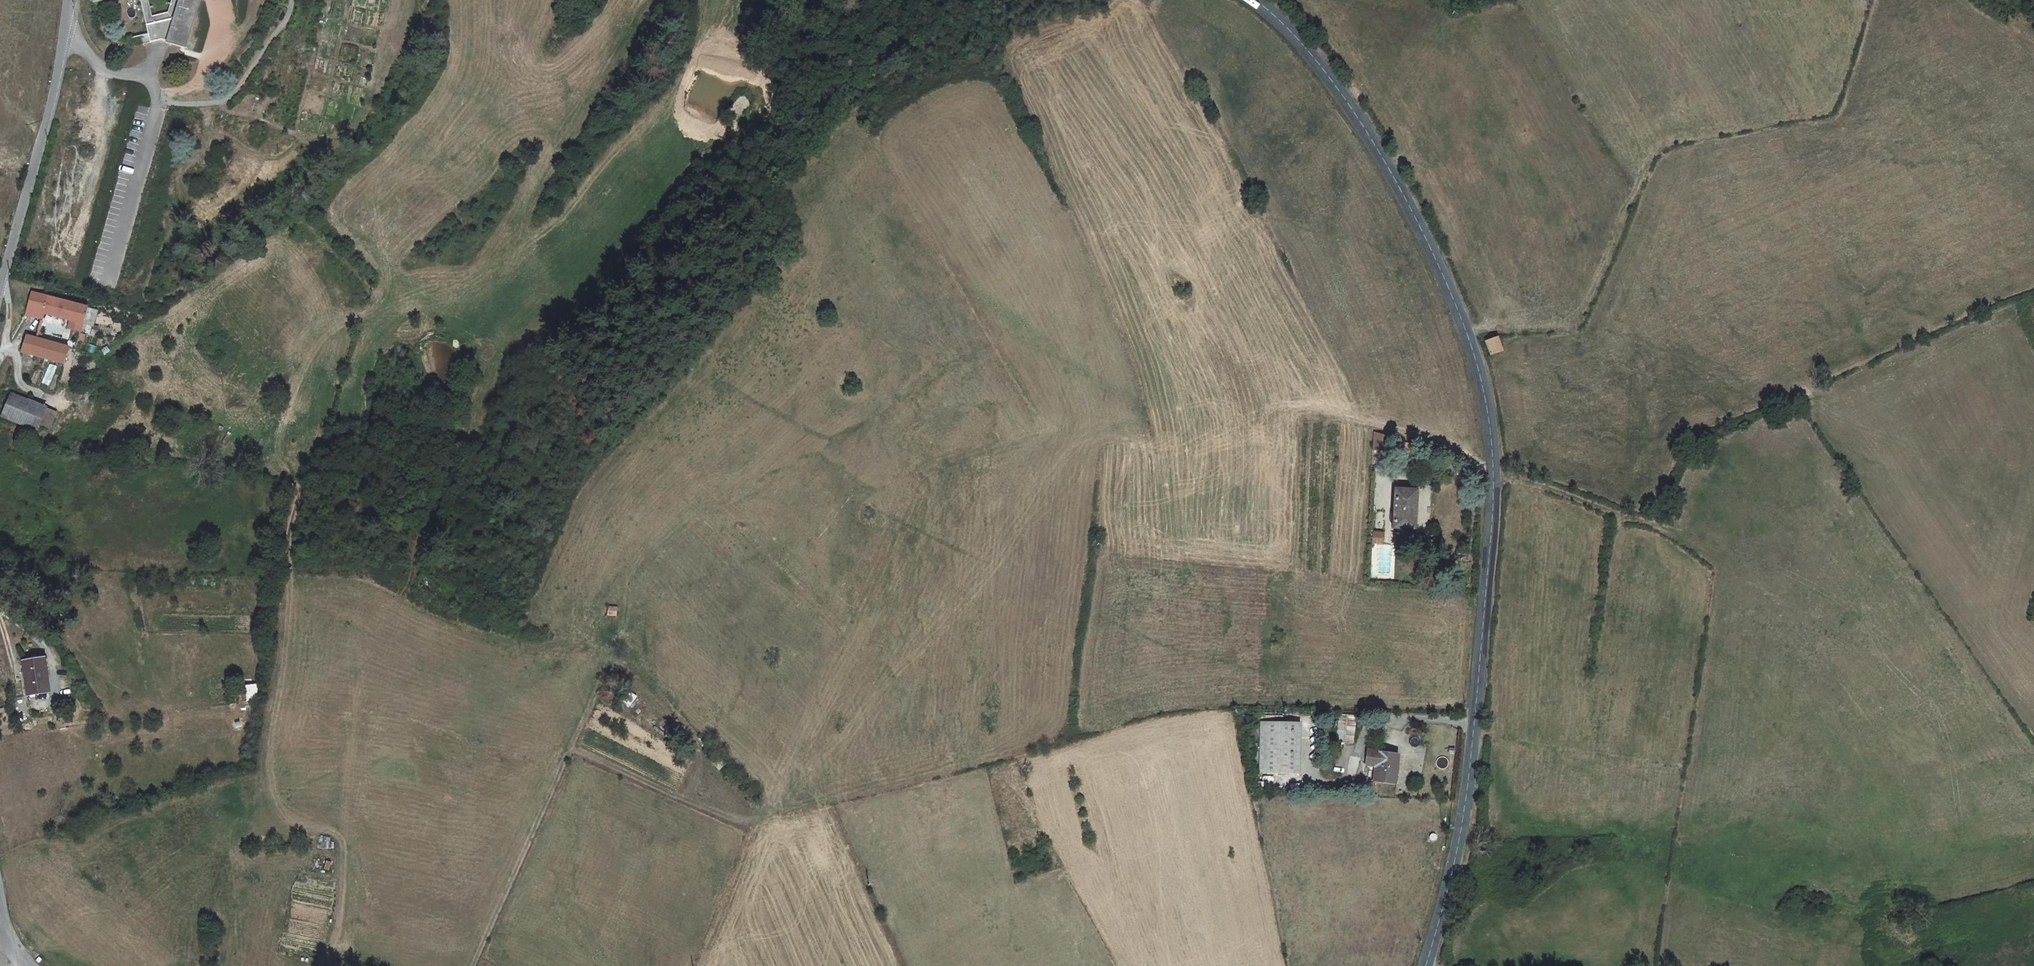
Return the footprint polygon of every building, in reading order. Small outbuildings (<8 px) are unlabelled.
[(167,43),(184,48),(199,0),(171,0),(168,11),(153,14),(150,0),(138,0),(146,35),(140,37),(141,44),(163,39),(167,41),(167,43)] [(88,306),(31,293),(26,313),(44,318),(45,311),(70,317),(68,327),(82,331),(88,306)] [(26,333),(22,356),(64,365),(69,344),(26,333)] [(1501,336),(1485,341),(1492,356),(1506,352),(1501,336)] [(39,428),(45,402),(8,393),(2,419),(39,428)] [(1373,450),(1389,450),(1389,433),(1373,433),(1373,450)] [(1385,471),(1370,465),(1369,480),(1385,481),(1385,471)] [(1406,563),(1409,527),(1389,525),(1386,562),(1406,563)] [(1375,568),(1364,567),(1363,577),(1374,578),(1375,568)] [(49,691),(45,658),(24,660),(27,693),(49,691)] [(1264,720),(1264,744),(1301,745),(1301,721),(1264,720)] [(1264,744),(1264,771),(1301,772),(1301,745),(1264,744)] [(1344,780),(1346,753),(1338,751),(1336,780),(1344,780)] [(1397,771),(1399,756),(1380,753),(1369,752),(1367,766),(1378,768),(1376,783),(1392,785),(1394,771),(1397,771)] [(715,807),(721,801),(712,792),(706,798),(715,807)]
